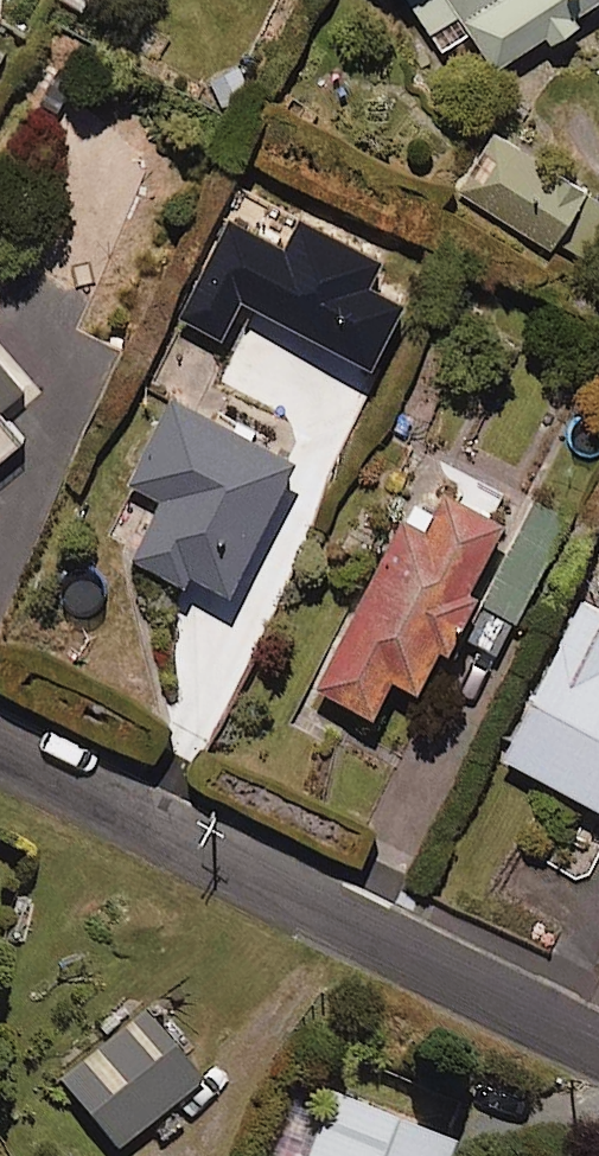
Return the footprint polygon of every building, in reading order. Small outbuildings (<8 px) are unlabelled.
[(439,49),(471,29),(491,62),(594,0),(410,0),(439,49)] [(579,181),(492,130),(457,190),(543,241),(579,181)] [(143,506),(124,552),(180,576),(184,566),(225,584),(284,446),(164,394),(120,495),(143,506)] [(431,638),(438,642),(469,582),(461,578),(496,510),(417,470),(311,680),(365,707),(384,669),(409,681),(431,638)] [(561,514),(528,498),(460,633),(493,650),(561,514)] [(301,532),(272,518),(240,587),(269,600),(301,532)] [(576,594),(497,751),(598,802),(598,606),(576,594)] [(202,1073),(149,1009),(63,1081),(115,1145),(202,1073)] [(291,1077),(263,1155),(434,1155),(443,1131),(291,1077)]
